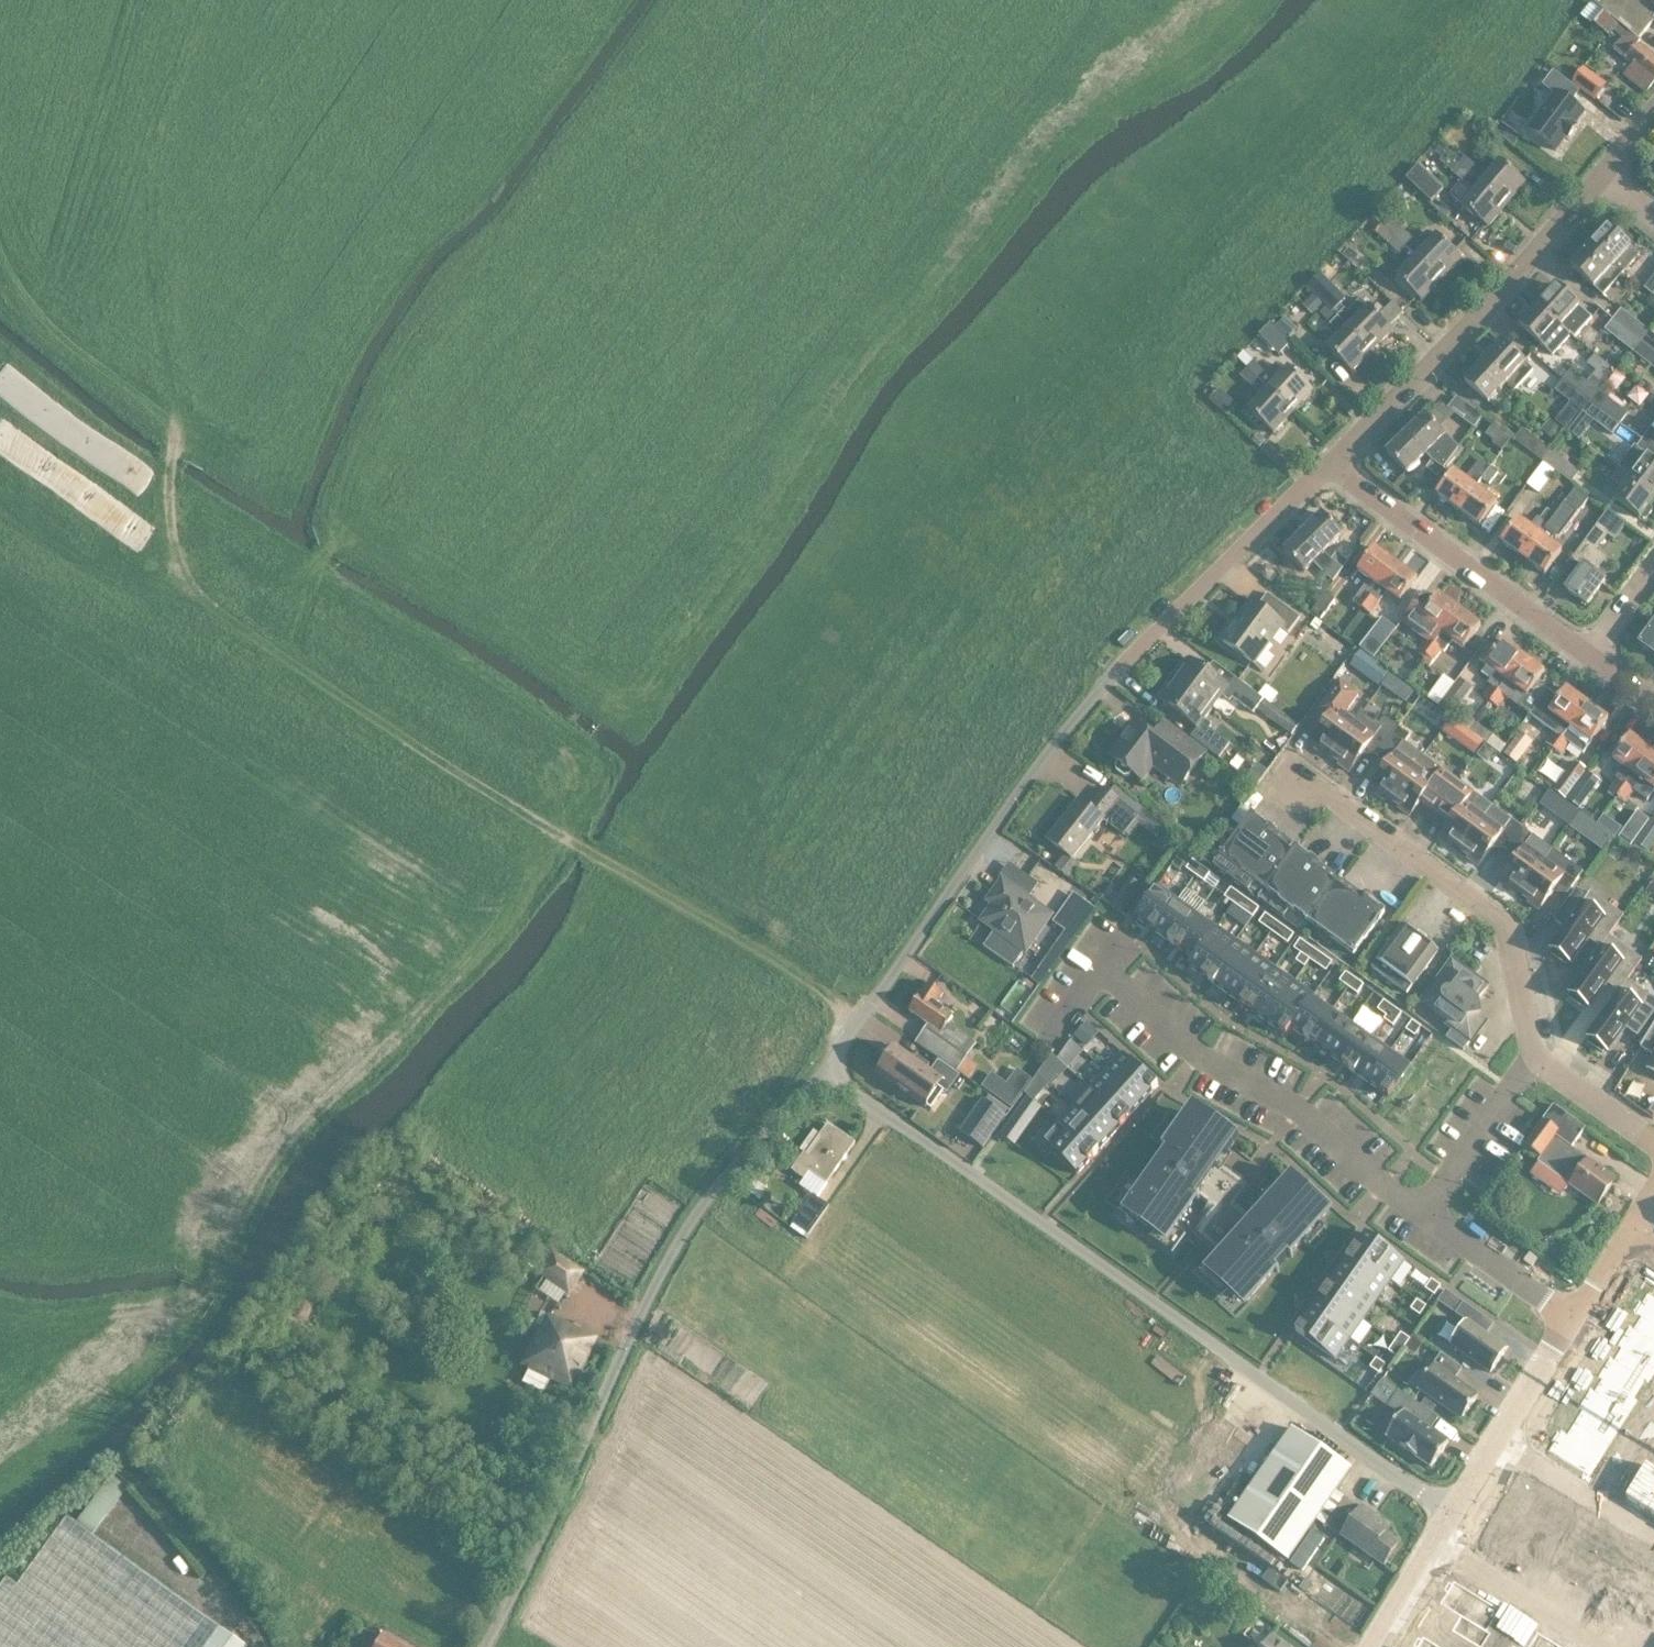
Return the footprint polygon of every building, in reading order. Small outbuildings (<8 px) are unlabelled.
[(1603,10),(1638,39),(1653,20),(1653,0),(1633,0),(1632,1),(1631,0),(1591,0),(1603,10)] [(1592,23),(1609,36),(1613,31),(1622,38),(1613,49),(1632,65),(1623,75),(1645,92),(1653,81),(1653,56),(1638,43),(1639,40),(1638,39),(1603,10),(1592,23)] [(1582,68),(1572,82),(1594,99),(1605,85),(1582,68)] [(1554,93),(1527,129),(1556,150),(1565,138),(1566,139),(1576,127),(1574,125),(1583,113),(1569,102),(1573,97),(1578,91),(1553,72),(1544,85),(1554,93)] [(1503,120),(1494,132),(1510,144),(1519,132),(1503,120)] [(1446,153),(1439,161),(1462,181),(1450,196),(1461,206),(1488,228),(1507,205),(1481,183),(1469,173),(1458,163),(1446,153)] [(1464,156),(1458,163),(1469,173),(1475,167),(1464,156)] [(1499,161),(1481,183),(1507,205),(1526,184),(1499,161)] [(1417,163),(1405,177),(1430,198),(1441,185),(1417,163)] [(1406,245),(1416,256),(1441,280),(1461,259),(1437,235),(1423,249),(1402,229),(1405,225),(1396,216),(1385,227),(1394,236),(1406,245)] [(1605,226),(1588,245),(1620,275),(1638,255),(1605,226)] [(1406,245),(1394,236),(1387,243),(1398,254),(1406,245)] [(1602,295),(1620,275),(1588,245),(1569,266),(1602,295)] [(1395,278),(1420,301),(1441,280),(1416,256),(1395,278)] [(1332,311),(1339,304),(1345,298),(1318,272),(1305,285),(1328,308),(1332,311)] [(1555,285),(1537,305),(1571,335),(1574,339),(1592,319),(1555,285)] [(1311,315),(1322,304),(1313,294),(1303,304),(1302,305),(1311,315)] [(1339,304),(1332,311),(1347,327),(1372,351),(1393,330),(1389,326),(1403,312),(1392,302),(1378,316),(1368,306),(1360,298),(1347,311),(1339,304)] [(1537,305),(1519,325),(1543,347),(1552,355),(1571,335),(1537,305)] [(1321,314),(1340,334),(1327,348),(1352,372),(1372,351),(1347,327),(1332,311),(1328,308),(1321,314)] [(1620,309),(1612,319),(1640,342),(1648,331),(1620,309)] [(1285,317),(1275,327),(1286,338),(1296,328),(1285,317)] [(1604,330),(1631,352),(1640,342),(1612,319),(1604,330)] [(1260,334),(1279,354),(1291,343),(1286,338),(1275,327),(1272,323),(1260,334)] [(1640,342),(1653,353),(1653,336),(1648,331),(1640,342)] [(1532,371),(1500,342),(1483,361),(1515,389),(1532,371)] [(1631,352),(1653,370),(1653,353),(1640,342),(1631,352)] [(1267,389),(1292,413),(1312,391),(1287,367),(1275,381),(1253,361),(1246,368),(1257,379),(1268,388),(1267,389)] [(1513,391),(1515,389),(1483,361),(1464,381),(1487,402),(1504,383),(1513,391)] [(1596,371),(1587,382),(1599,392),(1606,383),(1615,371),(1604,362),(1596,371)] [(1246,368),(1239,375),(1251,386),(1257,379),(1246,368)] [(1571,370),(1562,380),(1591,402),(1599,392),(1587,382),(1571,370)] [(1623,378),(1615,371),(1606,383),(1614,389),(1623,378)] [(1554,390),(1583,413),(1591,402),(1562,380),(1554,390)] [(1292,413),(1267,389),(1261,395),(1248,410),(1273,434),(1292,413)] [(1599,392),(1591,402),(1619,425),(1627,414),(1620,409),(1606,398),(1599,392)] [(1606,398),(1620,409),(1624,404),(1610,393),(1606,398)] [(1237,405),(1228,396),(1218,407),(1227,416),(1237,405)] [(1469,407),(1459,400),(1456,397),(1447,408),(1473,429),(1483,419),(1478,414),(1469,407)] [(1619,425),(1591,402),(1583,413),(1611,435),(1619,425)] [(1431,459),(1442,468),(1443,469),(1458,448),(1424,414),(1405,433),(1425,454),(1431,459)] [(1556,425),(1547,436),(1555,443),(1564,432),(1556,425)] [(1513,439),(1542,461),(1550,451),(1521,429),(1513,439)] [(1405,433),(1386,451),(1406,472),(1425,454),(1405,433)] [(1258,434),(1252,440),(1258,446),(1264,440),(1258,434)] [(1628,477),(1653,496),(1653,447),(1651,445),(1649,443),(1642,452),(1645,455),(1635,468),(1626,460),(1618,470),(1628,477)] [(1542,461),(1544,462),(1555,470),(1572,483),(1579,473),(1550,451),(1542,461)] [(1452,471),(1435,494),(1457,510),(1474,487),(1481,478),(1489,467),(1495,459),(1489,454),(1468,482),(1452,471)] [(1438,474),(1442,468),(1431,459),(1426,465),(1438,474)] [(1539,492),(1555,470),(1544,462),(1528,484),(1539,492)] [(1489,467),(1481,478),(1489,483),(1497,472),(1489,467)] [(1653,497),(1653,496),(1628,477),(1618,470),(1617,469),(1610,479),(1621,487),(1613,498),(1639,517),(1642,519),(1645,518),(1651,510),(1651,506),(1649,504),(1653,497)] [(1474,487),(1457,510),(1479,526),(1496,503),(1474,487)] [(1554,513),(1522,557),(1544,573),(1561,550),(1549,541),(1553,536),(1554,537),(1559,536),(1587,498),(1573,488),(1567,495),(1554,513)] [(1563,492),(1549,509),(1554,513),(1567,495),(1563,492)] [(1518,518),(1501,542),(1522,557),(1554,513),(1549,509),(1548,508),(1540,519),(1537,516),(1529,526),(1518,518)] [(1608,509),(1597,523),(1609,532),(1615,536),(1625,522),(1619,517),(1608,509)] [(1301,532),(1322,553),(1341,533),(1321,512),(1301,532)] [(1582,544),(1572,557),(1562,570),(1573,578),(1565,588),(1586,604),(1604,580),(1589,569),(1599,556),(1594,552),(1609,532),(1597,523),(1582,544)] [(1303,570),(1322,553),(1301,532),(1283,550),(1303,570)] [(1362,606),(1378,585),(1394,562),(1374,548),(1358,570),(1370,579),(1354,601),(1362,606)] [(1336,553),(1330,561),(1342,569),(1347,562),(1336,553)] [(1336,576),(1342,569),(1330,561),(1325,568),(1336,576)] [(1416,578),(1394,562),(1378,585),(1362,606),(1369,612),(1385,590),(1399,601),(1416,578)] [(1619,590),(1638,565),(1633,562),(1614,587),(1619,590)] [(1266,565),(1260,572),(1270,580),(1276,572),(1266,565)] [(1555,565),(1549,574),(1555,579),(1562,570),(1555,565)] [(1251,600),(1241,614),(1221,641),(1253,664),(1280,627),(1288,632),(1299,616),(1267,592),(1257,605),(1251,600)] [(1313,611),(1321,617),(1335,599),(1326,592),(1313,611)] [(1426,654),(1441,633),(1459,609),(1437,593),(1427,607),(1417,600),(1402,621),(1425,638),(1417,648),(1426,654)] [(1459,609),(1441,633),(1426,654),(1433,659),(1441,649),(1444,651),(1452,641),(1463,648),(1480,625),(1459,609)] [(1321,622),(1315,617),(1309,625),(1316,630),(1321,622)] [(1639,642),(1653,654),(1653,622),(1639,642)] [(1380,627),(1366,648),(1378,656),(1393,636),(1380,627)] [(1497,691),(1505,680),(1522,657),(1501,641),(1484,664),(1498,674),(1481,696),(1489,702),(1497,691)] [(1376,663),(1358,649),(1347,665),(1360,675),(1365,669),(1370,672),(1376,663)] [(1176,672),(1173,677),(1211,706),(1219,694),(1227,700),(1230,696),(1251,711),(1253,707),(1261,698),(1257,695),(1232,676),(1225,686),(1203,670),(1184,657),(1174,670),(1176,672)] [(1543,672),(1522,657),(1505,680),(1497,691),(1489,702),(1497,707),(1505,696),(1518,706),(1521,706),(1528,696),(1537,703),(1547,690),(1536,682),(1543,672)] [(1404,663),(1396,674),(1405,681),(1414,670),(1404,663)] [(1429,697),(1439,704),(1453,683),(1443,676),(1429,697)] [(1164,684),(1155,698),(1196,727),(1189,736),(1218,757),(1222,759),(1232,746),(1207,728),(1210,724),(1202,718),(1211,706),(1173,677),(1166,686),(1164,684)] [(1472,687),(1461,678),(1440,705),(1451,713),(1472,687)] [(1326,718),(1309,742),(1329,756),(1355,721),(1346,714),(1360,695),(1338,680),(1316,710),(1326,718)] [(1404,684),(1397,694),(1405,700),(1413,690),(1404,684)] [(1558,698),(1547,690),(1537,703),(1529,713),(1553,731),(1545,742),(1552,748),(1585,703),(1565,688),(1558,698)] [(1261,698),(1253,707),(1267,718),(1274,708),(1269,704),(1261,698)] [(1591,742),(1607,719),(1585,703),(1552,748),(1560,754),(1569,742),(1571,744),(1579,733),(1591,742)] [(1360,714),(1355,721),(1329,756),(1348,771),(1366,747),(1377,756),(1393,734),(1398,727),(1380,714),(1373,723),(1360,714)] [(1449,717),(1441,730),(1473,753),(1481,741),(1468,731),(1449,717)] [(1118,762),(1116,765),(1116,770),(1124,775),(1128,774),(1130,771),(1141,779),(1152,764),(1167,775),(1171,770),(1183,779),(1203,752),(1162,723),(1154,737),(1134,722),(1109,755),(1118,762)] [(1475,722),(1468,731),(1481,741),(1488,731),(1475,722)] [(1369,786),(1390,801),(1415,765),(1405,758),(1412,749),(1403,742),(1409,735),(1398,727),(1393,734),(1377,756),(1387,762),(1369,786)] [(1521,734),(1506,754),(1518,763),(1532,742),(1521,734)] [(1649,750),(1628,734),(1611,757),(1624,767),(1607,789),(1615,795),(1649,750)] [(1483,760),(1489,759),(1494,752),(1484,744),(1476,755),(1483,760)] [(1649,750),(1615,795),(1623,801),(1632,789),(1637,793),(1645,782),(1653,788),(1653,753),(1649,750)] [(1422,756),(1415,765),(1390,801),(1409,815),(1420,799),(1432,808),(1439,799),(1438,797),(1452,778),(1422,756)] [(1587,769),(1575,760),(1553,789),(1565,798),(1587,769)] [(1587,772),(1568,800),(1579,808),(1599,780),(1587,772)] [(1450,821),(1438,836),(1459,851),(1484,815),(1491,806),(1460,783),(1446,803),(1445,802),(1438,812),(1450,821)] [(1047,839),(1072,858),(1103,818),(1124,834),(1139,814),(1103,787),(1088,806),(1078,798),(1047,839)] [(1550,794),(1540,808),(1555,819),(1565,805),(1550,794)] [(1491,806),(1484,815),(1459,851),(1478,865),(1495,841),(1507,850),(1522,828),(1491,806)] [(1637,810),(1618,836),(1629,844),(1631,842),(1645,822),(1648,818),(1637,810)] [(1251,814),(1219,856),(1263,889),(1292,850),(1278,839),(1280,836),(1251,814)] [(1571,829),(1588,841),(1599,826),(1597,825),(1582,814),(1571,829)] [(1604,816),(1597,825),(1599,826),(1603,829),(1609,820),(1604,816)] [(1637,843),(1648,850),(1653,841),(1653,816),(1637,843)] [(1543,844),(1532,836),(1522,828),(1507,850),(1516,856),(1498,880),(1519,895),(1544,859),(1536,853),(1543,844)] [(1263,889),(1307,921),(1340,877),(1339,876),(1335,882),(1321,872),(1324,868),(1294,846),(1292,850),(1263,889)] [(1551,850),(1544,859),(1519,895),(1538,909),(1555,885),(1566,893),(1581,872),(1551,850)] [(1201,866),(1190,858),(1185,865),(1196,873),(1201,866)] [(1201,866),(1196,873),(1207,881),(1212,874),(1201,866)] [(1307,921),(1352,954),(1384,912),(1354,890),(1351,894),(1337,883),(1341,878),(1340,877),(1307,921)] [(1138,898),(1144,888),(1131,879),(1124,888),(1138,898)] [(1653,898),(1653,879),(1645,891),(1653,898)] [(997,898),(981,921),(994,930),(982,947),(1011,967),(1023,950),(1024,951),(1050,915),(1027,899),(1001,881),(991,895),(997,898)] [(1155,931),(1178,898),(1158,884),(1134,916),(1155,931)] [(1234,901),(1239,894),(1229,886),(1224,893),(1234,901)] [(1587,939),(1599,947),(1607,935),(1622,915),(1589,891),(1549,947),(1552,949),(1549,953),(1564,963),(1567,960),(1570,962),(1587,939)] [(1250,902),(1239,894),(1234,901),(1245,909),(1250,902)] [(1052,925),(1062,932),(1044,957),(1054,964),(1092,910),(1072,896),(1052,925)] [(1155,931),(1174,944),(1197,912),(1178,898),(1155,931)] [(1197,912),(1174,944),(1194,958),(1217,926),(1197,912)] [(1288,929),(1277,921),(1272,928),(1283,936),(1288,929)] [(1370,967),(1405,993),(1411,986),(1436,950),(1400,925),(1375,960),(1370,967)] [(1217,926),(1194,958),(1188,966),(1207,980),(1236,939),(1217,926)] [(1299,937),(1288,929),(1283,936),(1294,944),(1299,937)] [(1617,991),(1626,979),(1641,959),(1607,935),(1599,947),(1568,991),(1571,993),(1568,997),(1583,1007),(1585,1003),(1589,1006),(1606,983),(1617,991)] [(1255,953),(1236,939),(1207,980),(1227,994),(1255,953)] [(1306,942),(1300,949),(1311,957),(1316,950),(1306,942)] [(1322,965),(1327,957),(1316,950),(1311,957),(1322,965)] [(1650,950),(1642,963),(1653,970),(1653,952),(1650,950)] [(1246,1007),(1275,967),(1255,953),(1227,994),(1246,1007)] [(1487,987),(1451,961),(1420,1004),(1453,1027),(1470,1040),(1485,1018),(1478,1014),(1476,1001),(1487,987)] [(1275,967),(1246,1007),(1266,1021),(1294,981),(1275,967)] [(1355,978),(1350,985),(1360,993),(1366,985),(1355,978)] [(1626,979),(1617,991),(1586,1034),(1590,1037),(1587,1041),(1601,1051),(1604,1047),(1608,1050),(1625,1027),(1636,1035),(1653,1011),(1653,999),(1626,979)] [(1291,1027),(1314,994),(1294,981),(1266,1021),(1285,1035),(1291,1027)] [(920,995),(908,1010),(928,1024),(915,1042),(939,1059),(958,1032),(945,1023),(950,1016),(935,1005),(942,994),(928,984),(920,995)] [(1360,993),(1371,1000),(1376,993),(1366,985),(1360,993)] [(1314,994),(1291,1027),(1310,1040),(1333,1008),(1314,994)] [(1388,1013),(1393,1005),(1382,998),(1377,1005),(1388,1013)] [(1404,1013),(1393,1005),(1388,1013),(1399,1020),(1404,1013)] [(1333,1008),(1310,1040),(1330,1054),(1352,1022),(1333,1008)] [(1412,1019),(1407,1027),(1418,1034),(1423,1027),(1412,1019)] [(1095,1031),(1085,1022),(1072,1036),(1082,1045),(1095,1031)] [(1352,1022),(1330,1054),(1349,1068),(1372,1035),(1352,1022)] [(1640,1049),(1653,1058),(1646,1069),(1653,1075),(1653,1026),(1640,1049)] [(1453,1027),(1446,1037),(1463,1049),(1470,1040),(1453,1027)] [(1368,1082),(1391,1049),(1372,1035),(1349,1068),(1368,1082)] [(896,1047),(878,1074),(926,1106),(939,1087),(947,1093),(960,1075),(938,1060),(930,1071),(896,1047)] [(1389,1096),(1411,1063),(1391,1049),(1368,1082),(1389,1096)] [(1057,1060),(1068,1070),(1075,1061),(1064,1051),(1057,1060)] [(1121,1052),(1104,1070),(1141,1103),(1157,1085),(1121,1052)] [(957,1069),(956,1071),(967,1079),(975,1067),(964,1059),(957,1069)] [(1044,1065),(1037,1074),(1048,1084),(1049,1085),(1056,1076),(1044,1065)] [(1141,1103),(1104,1070),(1088,1087),(1125,1121),(1141,1103)] [(989,1074),(980,1087),(1009,1108),(1018,1095),(1006,1086),(989,1074)] [(1030,1084),(1040,1093),(1048,1084),(1037,1074),(1030,1084)] [(1109,1138),(1125,1121),(1088,1087),(1072,1105),(1109,1138)] [(1015,1114),(1026,1123),(1038,1106),(1027,1098),(1015,1114)] [(983,1100),(960,1132),(982,1147),(1005,1115),(983,1100)] [(1643,1112),(1651,1118),(1652,1118),(1653,1118),(1653,1104),(1648,1105),(1643,1112)] [(1056,1123),(1093,1156),(1109,1138),(1072,1105),(1056,1123)] [(1536,1161),(1568,1184),(1595,1205),(1614,1180),(1570,1147),(1585,1127),(1557,1106),(1546,1122),(1542,1118),(1539,1123),(1523,1144),(1540,1156),(1536,1161)] [(1212,1260),(1208,1257),(1195,1271),(1222,1295),(1230,1286),(1246,1301),(1289,1253),(1325,1213),(1305,1195),(1286,1178),(1252,1216),(1239,1205),(1237,1204),(1251,1185),(1250,1184),(1245,1190),(1237,1183),(1241,1177),(1220,1163),(1234,1143),(1191,1113),(1123,1209),(1153,1231),(1149,1236),(1172,1252),(1183,1236),(1173,1229),(1195,1198),(1198,1201),(1199,1199),(1208,1206),(1211,1208),(1193,1233),(1202,1241),(1213,1251),(1217,1255),(1212,1260)] [(803,1152),(791,1170),(804,1178),(799,1185),(812,1194),(816,1197),(855,1142),(828,1123),(820,1135),(813,1130),(800,1150),(803,1152)] [(1076,1175),(1093,1156),(1056,1123),(1040,1141),(1076,1175)] [(781,1159),(770,1163),(773,1171),(784,1167),(781,1159)] [(745,1173),(738,1182),(757,1196),(764,1187),(745,1173)] [(812,1194),(792,1223),(808,1234),(828,1205),(816,1197),(812,1194)] [(1405,1261),(1365,1232),(1350,1253),(1391,1281),(1405,1261)] [(531,1244),(521,1261),(538,1272),(537,1274),(566,1294),(578,1277),(549,1255),(548,1255),(531,1244)] [(1391,1281),(1350,1253),(1337,1272),(1377,1301),(1391,1281)] [(1377,1301),(1337,1272),(1323,1292),(1364,1320),(1377,1301)] [(1440,1286),(1433,1281),(1425,1292),(1432,1297),(1440,1286)] [(1309,1311),(1350,1339),(1364,1320),(1323,1292),(1309,1311)] [(1631,1328),(1653,1342),(1653,1297),(1646,1292),(1640,1301),(1638,1300),(1632,1309),(1635,1310),(1633,1313),(1639,1316),(1632,1327),(1631,1328)] [(1418,1317),(1426,1306),(1419,1301),(1411,1312),(1418,1317)] [(1451,1345),(1491,1372),(1508,1348),(1480,1329),(1487,1319),(1463,1302),(1454,1314),(1467,1322),(1451,1345)] [(1350,1339),(1309,1311),(1295,1332),(1336,1360),(1350,1339)] [(539,1329),(523,1363),(531,1368),(523,1382),(543,1391),(550,1377),(570,1386),(593,1339),(549,1317),(542,1330),(539,1329)] [(1612,1359),(1645,1379),(1644,1380),(1648,1382),(1653,1372),(1653,1367),(1653,1366),(1653,1364),(1653,1342),(1631,1328),(1632,1327),(1628,1325),(1616,1345),(1619,1347),(1612,1358),(1612,1359)] [(1411,1337),(1404,1332),(1396,1343),(1404,1348),(1411,1337)] [(1396,1343),(1389,1354),(1396,1359),(1404,1348),(1396,1343)] [(1418,1389),(1461,1419),(1478,1396),(1454,1380),(1462,1369),(1440,1353),(1432,1365),(1433,1367),(1418,1389)] [(1593,1389),(1592,1390),(1625,1410),(1624,1411),(1628,1413),(1637,1400),(1633,1397),(1644,1380),(1645,1379),(1612,1359),(1612,1358),(1609,1356),(1596,1376),(1599,1379),(1593,1389)] [(1378,1359),(1370,1370),(1377,1375),(1385,1364),(1378,1359)] [(1580,1410),(1573,1421),(1609,1444),(1617,1431),(1614,1429),(1624,1411),(1625,1410),(1592,1390),(1593,1389),(1589,1387),(1576,1408),(1580,1410)] [(1418,1424),(1426,1413),(1393,1390),(1383,1405),(1396,1414),(1381,1435),(1429,1468),(1446,1443),(1418,1424)] [(1553,1441),(1547,1450),(1583,1473),(1595,1454),(1601,1457),(1609,1444),(1573,1421),(1565,1433),(1560,1429),(1558,1432),(1556,1430),(1550,1440),(1553,1441)] [(1292,1427),(1228,1518),(1287,1560),(1351,1469),(1292,1427)] [(1639,1462),(1646,1451),(1634,1444),(1628,1456),(1639,1462)] [(1639,1462),(1628,1456),(1621,1467),(1632,1474),(1639,1462)] [(1624,1498),(1648,1513),(1653,1502),(1653,1470),(1645,1464),(1624,1498)] [(1322,1523),(1340,1537),(1342,1535),(1383,1564),(1398,1543),(1384,1533),(1388,1526),(1360,1506),(1358,1509),(1341,1496),(1322,1523)] [(217,1626),(67,1515),(18,1584),(5,1577),(0,1584),(0,1646),(245,1646),(217,1626)] [(1270,1567),(1262,1578),(1280,1591),(1288,1580),(1270,1567)] [(1439,1603),(1460,1616),(1451,1630),(1478,1646),(1482,1646),(1490,1633),(1478,1625),(1491,1604),(1453,1581),(1451,1584),(1448,1583),(1444,1589),(1447,1592),(1439,1603)] [(1559,1646),(1537,1632),(1528,1646),(1558,1646),(1559,1646)] [(381,1635),(374,1646),(401,1646),(381,1635)] [(1271,1636),(1263,1646),(1287,1646),(1271,1636)] [(1423,1636),(1421,1639),(1417,1638),(1413,1644),(1416,1646),(1440,1646),(1423,1636)]
